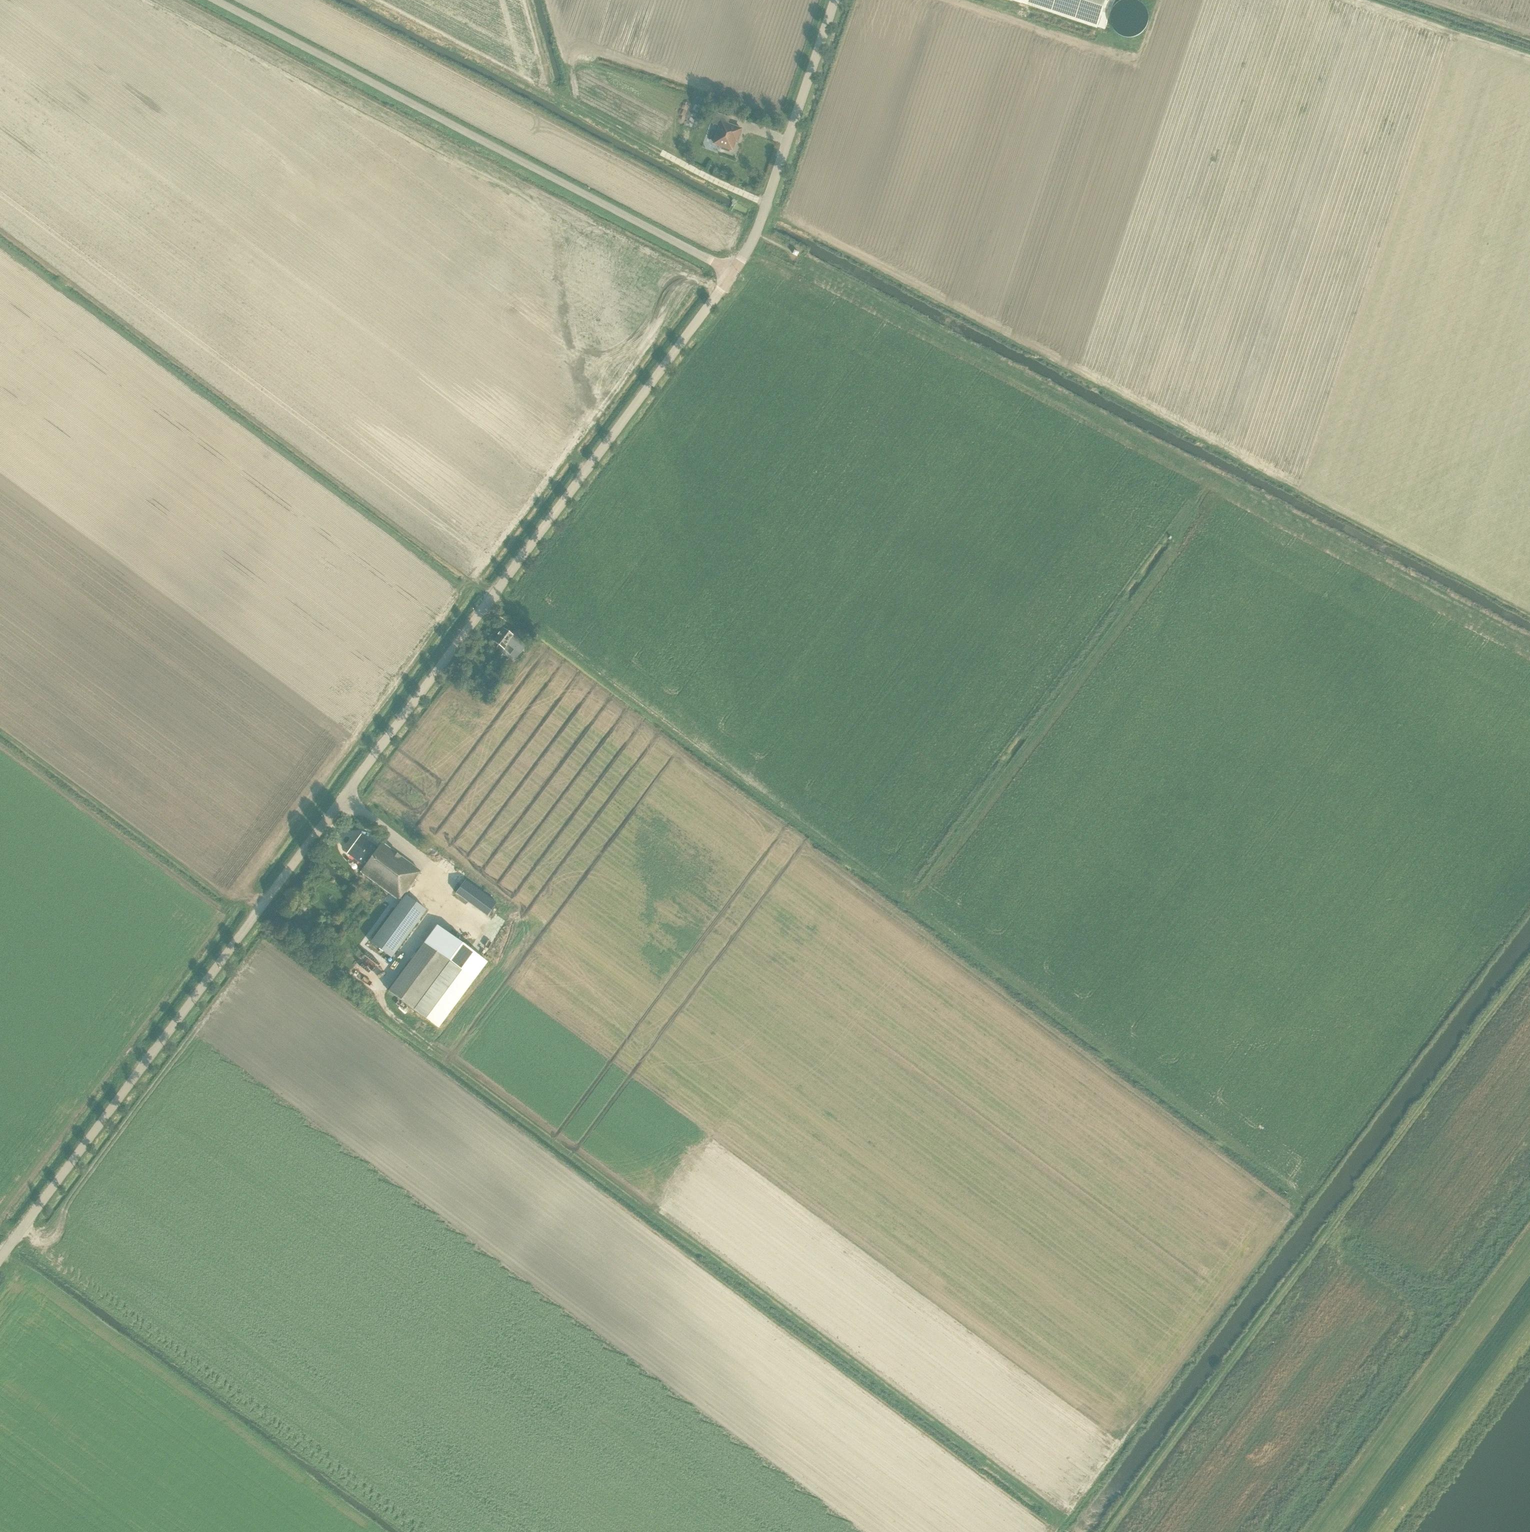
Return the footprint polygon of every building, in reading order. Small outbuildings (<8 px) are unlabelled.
[(1098,28),(1107,0),(1014,0),(1098,28)] [(728,124),(730,118),(716,113),(713,123),(721,126),(715,144),(723,147),(722,149),(730,151),(731,149),(733,150),(736,141),(738,142),(742,129),(728,124)] [(517,627),(512,635),(500,627),(491,641),(505,650),(508,646),(514,650),(511,654),(517,658),(520,654),(531,640),(526,636),(527,635),(517,627)] [(481,685),(476,693),(486,699),(491,692),(481,685)] [(383,842),(378,848),(362,836),(349,855),(364,867),(360,872),(398,900),(406,892),(407,893),(416,881),(415,880),(420,873),(421,871),(383,842)] [(497,903),(466,879),(456,893),(487,916),(497,903)] [(392,958),(427,910),(407,895),(371,943),(392,958)] [(446,932),(434,948),(475,979),(487,962),(446,932)] [(474,979),(464,971),(424,942),(388,991),(438,1027),(474,979)] [(361,953),(348,968),(356,975),(369,960),(361,953)]
